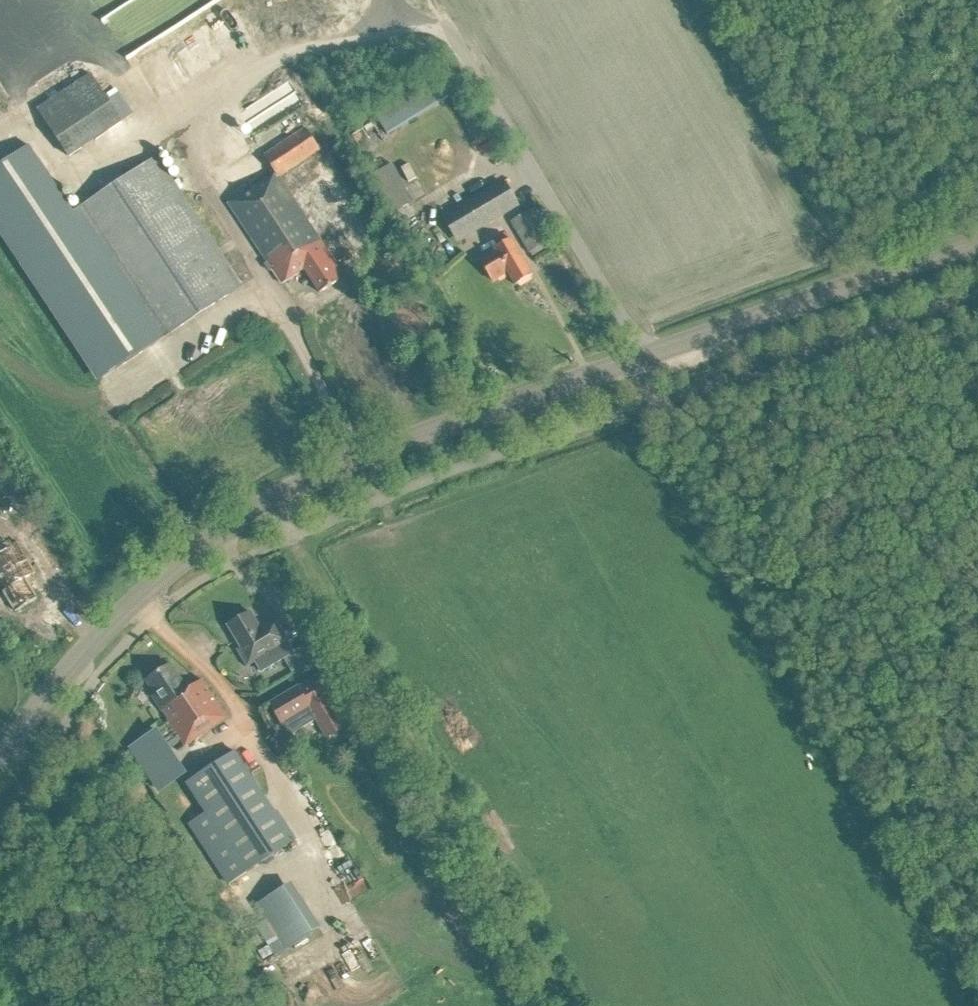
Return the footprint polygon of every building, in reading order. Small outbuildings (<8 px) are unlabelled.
[(169,24),(200,76),(303,14),(295,0),(209,0),(169,24)] [(70,159),(124,122),(91,73),(37,110),(70,159)] [(341,273),(279,176),(321,149),(306,127),(264,154),(275,172),(228,202),(281,284),(304,270),(319,294),(340,281),(337,276),(341,273)] [(158,342),(73,213),(28,146),(0,165),(0,236),(97,382),(158,342)] [(158,342),(242,286),(156,157),(73,213),(158,342)] [(406,206),(405,203),(414,199),(395,161),(372,172),(393,213),(406,206)] [(458,244),(519,207),(503,179),(441,216),(458,244)] [(528,253),(544,244),(526,213),(510,222),(528,253)] [(532,275),(512,241),(481,259),(493,282),(508,274),(515,286),(532,275)] [(0,551),(0,592),(1,593),(3,592),(15,612),(37,599),(25,579),(35,573),(17,542),(0,551)] [(260,630),(250,613),(228,626),(241,649),(237,651),(247,667),(255,662),(261,672),(284,659),(294,673),(318,659),(333,650),(322,632),(306,640),(309,644),(294,653),(288,642),(276,621),(260,630)] [(187,690),(170,665),(145,681),(159,703),(156,704),(184,746),(226,719),(201,681),(187,690)] [(347,728),(331,698),(334,697),(321,675),(269,705),(288,737),(317,720),(328,739),(347,728)] [(209,815),(192,826),(231,885),(296,842),(276,812),(274,813),(235,754),(189,785),(209,815)] [(276,956),(323,927),(293,879),(256,902),(267,919),(257,925),(276,956)]
